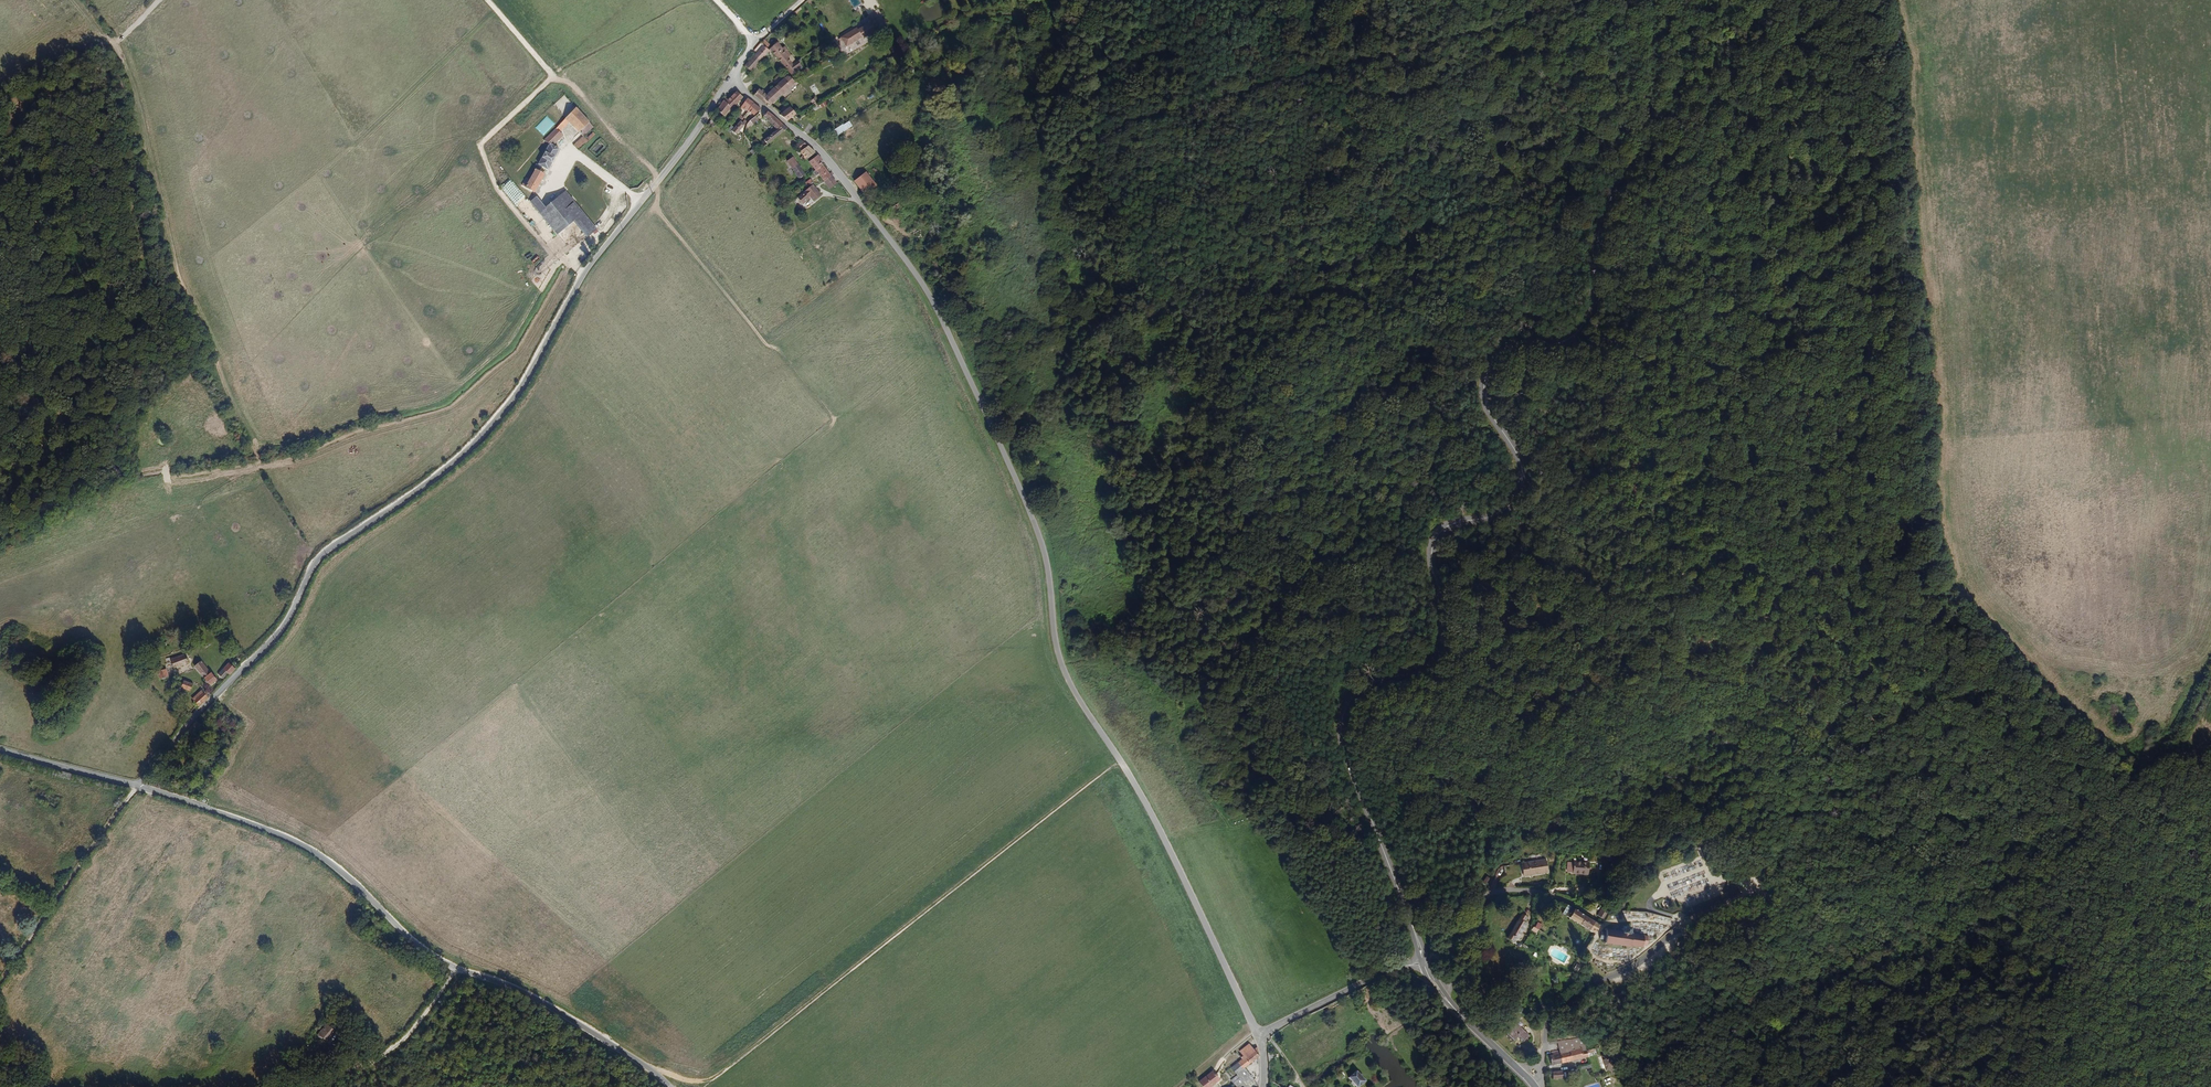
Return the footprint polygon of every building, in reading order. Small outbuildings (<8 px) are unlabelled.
[(881,36),(885,33),(883,29),(885,25),(885,22),(884,21),(881,19),(879,19),(877,20),(876,22),(875,25),(864,31),(863,29),(848,37),(850,40),(853,46),(868,38),(869,39),(873,37),(874,39),(877,40),(880,38),(881,36)] [(778,49),(771,42),(767,46),(774,52),(778,49)] [(794,56),(797,54),(792,49),(790,50),(785,45),(778,53),(793,69),(801,63),(794,56)] [(774,52),(767,46),(761,53),(764,56),(762,58),(768,64),(776,54),(774,52)] [(760,73),(768,64),(762,58),(754,68),(760,73)] [(805,69),(804,68),(807,65),(804,61),(801,63),(793,69),(798,75),(805,69)] [(778,105),(802,82),(793,72),(790,75),(792,77),(773,96),(766,102),(772,107),(774,103),(778,105)] [(766,102),(773,96),(765,89),(759,96),(766,102)] [(546,102),(551,95),(548,92),(542,99),(546,102)] [(732,118),(750,97),(744,94),(737,102),(734,100),(725,113),(732,118)] [(814,96),(811,103),(816,105),(819,98),(814,96)] [(757,109),(761,104),(754,100),(749,107),(755,112),(757,109)] [(828,100),(820,104),(823,108),(831,104),(828,100)] [(603,130),(579,104),(548,139),(556,144),(551,154),(548,153),(547,156),(549,157),(545,166),(556,171),(566,149),(559,146),(568,134),(565,130),(575,120),(589,136),(590,136),(598,129),(600,132),(603,130)] [(763,113),(768,109),(761,104),(757,109),(763,113)] [(796,130),(775,113),(771,117),(786,131),(788,130),(792,133),(796,130)] [(505,128),(509,135),(527,123),(523,116),(505,128)] [(838,135),(853,126),(849,120),(834,129),(838,135)] [(758,130),(763,126),(760,121),(754,125),(758,130)] [(720,133),(725,127),(720,122),(715,129),(720,133)] [(740,135),(752,125),(748,122),(736,132),(740,135)] [(490,147),(496,152),(507,138),(502,133),(490,147)] [(773,146),(779,142),(773,135),(768,139),(773,146)] [(588,152),(594,138),(590,136),(589,136),(583,150),(588,152)] [(821,153),(814,146),(808,151),(814,159),(821,153)] [(831,163),(824,155),(816,161),(822,170),(828,165),(831,163)] [(811,175),(799,159),(794,163),(806,179),(811,175)] [(522,172),(527,168),(524,164),(519,169),(522,172)] [(837,176),(828,165),(822,170),(830,181),(837,176)] [(543,194),(552,176),(542,171),(537,182),(533,181),(530,188),(543,194)] [(880,184),(871,173),(861,181),(870,193),(880,184)] [(826,195),(819,187),(808,195),(811,199),(814,197),(816,199),(818,197),(820,200),(826,195)] [(597,227),(566,190),(546,207),(540,212),(572,251),(597,227)] [(546,207),(537,195),(531,201),(540,212),(546,207)] [(190,669),(187,659),(172,664),(175,674),(190,669)] [(230,675),(235,670),(229,663),(218,674),(223,678),(228,673),(230,675)] [(211,676),(201,664),(196,668),(210,685),(218,679),(213,674),(211,676)] [(168,677),(165,667),(158,670),(161,679),(168,677)] [(193,692),(195,684),(180,680),(178,687),(193,692)] [(199,706),(211,695),(207,690),(203,694),(199,690),(191,697),(199,706)] [(205,746),(214,736),(208,730),(199,740),(205,746)] [(208,748),(216,738),(214,736),(205,746),(208,748)] [(1549,872),(1547,859),(1522,863),(1524,876),(1549,872)] [(1588,875),(1589,863),(1575,861),(1575,863),(1568,862),(1567,871),(1574,872),(1574,874),(1588,875)] [(1517,871),(1516,864),(1504,866),(1506,873),(1517,871)] [(1601,925),(1569,905),(1563,913),(1595,934),(1601,925)] [(1603,906),(1597,916),(1604,919),(1610,910),(1603,906)] [(1519,940),(1529,923),(1525,921),(1527,917),(1523,915),(1509,939),(1516,943),(1518,940),(1519,940)] [(1649,936),(1646,936),(1646,935),(1631,933),(1632,928),(1625,927),(1625,932),(1607,929),(1607,933),(1601,932),(1601,935),(1600,938),(1606,939),(1605,943),(1635,948),(1635,946),(1644,948),(1644,946),(1647,946),(1649,936)] [(1371,986),(1368,981),(1360,986),(1362,990),(1371,986)] [(364,1005),(361,1001),(355,1004),(358,1009),(364,1005)] [(349,1023),(340,1015),(334,1023),(337,1026),(335,1028),(341,1032),(349,1023)] [(1530,1034),(1516,1022),(1504,1036),(1513,1043),(1518,1038),(1523,1042),(1530,1034)] [(340,1034),(328,1024),(319,1034),(330,1044),(340,1034)] [(1585,1056),(1584,1051),(1578,1052),(1577,1048),(1572,1049),(1570,1040),(1560,1043),(1562,1050),(1554,1052),(1555,1054),(1552,1055),(1554,1064),(1585,1056)] [(1592,1049),(1591,1045),(1596,1044),(1596,1041),(1589,1042),(1590,1044),(1577,1048),(1578,1052),(1584,1051),(1592,1049)] [(1239,1066),(1232,1071),(1238,1079),(1232,1084),(1234,1086),(1243,1086),(1246,1085),(1248,1086),(1250,1086),(1255,1084),(1249,1076),(1247,1077),(1244,1073),(1261,1060),(1259,1058),(1262,1056),(1261,1050),(1255,1054),(1251,1048),(1240,1055),(1243,1058),(1240,1060),(1243,1063),(1239,1066)] [(1616,1068),(1612,1053),(1602,1055),(1606,1071),(1616,1068)] [(1375,1076),(1366,1065),(1357,1073),(1365,1083),(1375,1076)] [(1220,1084),(1213,1074),(1199,1085),(1201,1086),(1216,1086),(1220,1084)]
